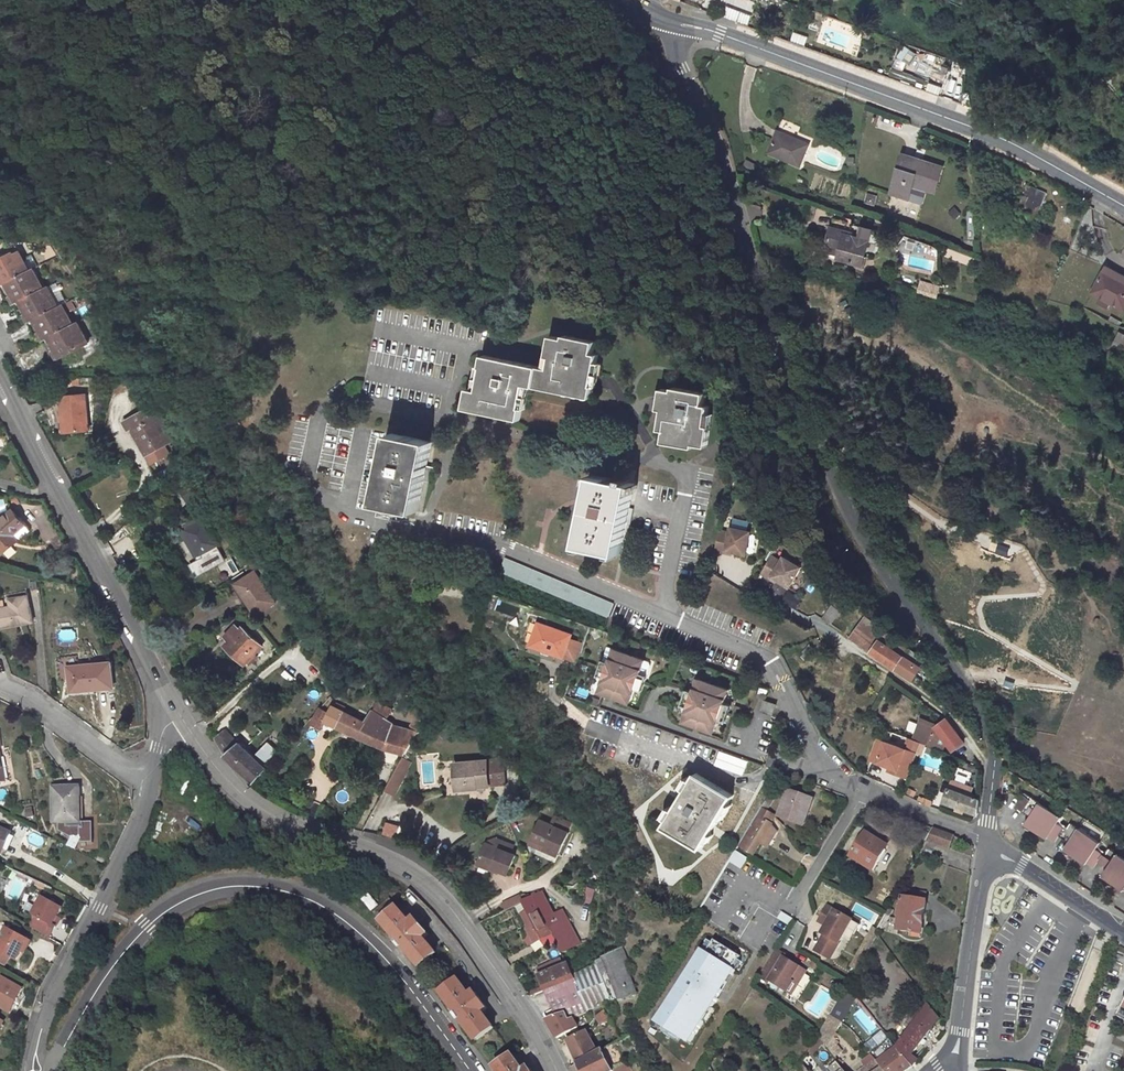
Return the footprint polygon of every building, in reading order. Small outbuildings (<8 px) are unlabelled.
[(793,32),(791,41),(806,45),(808,36),(793,32)] [(902,45),(896,58),(905,61),(910,48),(902,45)] [(931,84),(929,91),(941,94),(943,87),(931,84)] [(810,147),(779,132),(768,154),(799,169),(810,147)] [(940,167),(900,155),(888,193),(906,199),(910,186),(932,193),(940,167)] [(1045,194),(1025,186),(1016,206),(1035,215),(1045,194)] [(876,206),(877,196),(867,194),(866,205),(876,206)] [(845,231),(829,228),(825,246),(840,250),(838,258),(863,264),(869,240),(845,234),(845,231)] [(971,268),(975,258),(951,250),(948,260),(971,268)] [(0,261),(0,276),(0,283),(1,286),(8,283),(31,271),(25,259),(22,253),(15,256),(14,254),(0,261)] [(25,259),(31,271),(36,268),(40,266),(34,255),(25,259)] [(31,271),(8,283),(13,294),(10,296),(14,304),(22,301),(46,288),(36,268),(31,271)] [(1104,268),(1091,291),(1122,309),(1123,306),(1123,279),(1104,268)] [(919,293),(939,298),(942,286),(922,281),(919,293)] [(13,294),(8,283),(1,286),(7,297),(10,296),(13,294)] [(46,288),(22,301),(27,312),(24,313),(29,322),(36,319),(61,306),(50,286),(46,288)] [(22,301),(14,304),(20,315),(24,313),(27,312),(22,301)] [(61,306),(36,319),(42,330),(39,332),(43,340),(51,336),(75,323),(65,304),(61,306)] [(42,330),(36,319),(29,322),(35,334),(39,332),(42,330)] [(75,323),(51,336),(56,346),(52,348),(57,357),(88,341),(78,322),(75,323)] [(51,336),(43,340),(49,350),(52,348),(56,346),(51,336)] [(1112,341),(1107,351),(1123,359),(1123,346),(1112,341)] [(545,379),(478,365),(475,377),(478,378),(474,399),(464,397),(460,417),(515,428),(518,416),(516,416),(521,393),(587,406),(589,394),(587,394),(592,366),(587,365),(589,354),(557,348),(556,352),(546,350),(543,366),(547,367),(545,379)] [(670,393),(658,391),(654,411),(660,413),(656,433),(662,435),(660,445),(692,452),(693,446),(703,448),(707,429),(702,429),(706,407),(701,406),(704,393),(671,387),(670,393)] [(86,394),(62,396),(64,416),(67,416),(68,433),(88,431),(86,394)] [(120,396),(115,408),(123,412),(128,400),(120,396)] [(152,405),(124,420),(129,429),(131,428),(135,425),(141,436),(137,438),(146,454),(163,445),(171,440),(152,405)] [(135,425),(131,428),(137,438),(141,436),(135,425)] [(431,441),(390,433),(376,505),(417,513),(431,441)] [(163,445),(146,454),(151,463),(168,453),(163,445)] [(612,478),(592,474),(578,544),(621,553),(634,482),(632,481),(634,469),(614,465),(612,478)] [(193,482),(182,488),(184,492),(182,493),(189,504),(202,497),(196,487),(193,482)] [(0,518),(0,551),(26,530),(11,510),(0,518)] [(735,515),(733,524),(749,528),(752,518),(735,515)] [(207,519),(186,531),(191,541),(186,543),(199,565),(209,558),(206,553),(216,547),(207,531),(212,528),(207,519)] [(731,529),(719,527),(715,547),(726,550),(727,547),(747,552),(752,529),(749,528),(733,524),(732,524),(731,529)] [(782,560),(772,554),(761,572),(771,578),(772,576),(777,578),(790,586),(802,566),(784,556),(782,560)] [(612,601),(500,562),(495,577),(607,615),(612,601)] [(248,577),(237,584),(257,616),(277,604),(256,572),(248,577)] [(254,618),(257,616),(237,584),(234,586),(254,618)] [(842,590),(821,618),(828,623),(849,596),(842,590)] [(0,608),(0,627),(29,622),(24,596),(6,600),(7,606),(0,608)] [(907,650),(864,616),(849,637),(894,668),(904,654),(907,650)] [(237,623),(225,637),(230,642),(226,646),(246,664),(262,646),(243,627),(242,628),(237,623)] [(571,633),(538,623),(530,645),(576,661),(582,643),(569,639),(571,633)] [(647,662),(612,649),(607,663),(600,660),(591,686),(593,690),(627,702),(632,690),(639,693),(649,665),(647,662)] [(905,655),(904,654),(894,668),(911,680),(920,668),(918,666),(922,660),(909,650),(905,655)] [(92,668),(65,671),(68,696),(95,693),(92,668)] [(725,690),(695,679),(690,692),(684,690),(679,707),(684,708),(680,721),(711,732),(715,719),(722,722),(727,705),(721,703),(725,690)] [(776,704),(765,700),(762,709),(773,713),(776,704)] [(379,702),(372,712),(385,720),(391,710),(379,702)] [(385,721),(385,720),(372,712),(366,723),(332,707),(325,722),(364,741),(369,743),(385,721)] [(394,725),(385,721),(369,743),(384,750),(405,755),(426,718),(416,713),(407,729),(394,725)] [(314,715),(311,714),(308,722),(320,728),(323,720),(314,715)] [(914,729),(917,722),(908,718),(905,726),(914,729)] [(963,743),(945,718),(937,724),(922,719),(914,741),(942,750),(945,742),(952,751),(958,747),(963,743)] [(225,731),(214,740),(220,750),(225,758),(253,782),(266,768),(259,761),(237,742),(225,731)] [(868,760),(874,762),(881,741),(876,739),(868,760)] [(485,741),(459,743),(461,762),(455,762),(456,785),(469,785),(469,786),(488,785),(485,741)] [(915,753),(881,741),(874,762),(888,768),(889,765),(897,767),(894,775),(906,779),(915,753)] [(970,753),(963,743),(958,747),(965,756),(970,753)] [(396,796),(411,760),(400,755),(385,791),(396,796)] [(889,765),(888,768),(887,772),(894,775),(897,767),(889,765)] [(731,796),(695,773),(690,780),(687,779),(682,788),(685,790),(672,810),(669,809),(664,818),(667,820),(663,826),(700,849),(731,796)] [(949,780),(941,802),(975,814),(976,800),(968,797),(971,788),(949,780)] [(77,788),(52,790),(53,824),(79,823),(77,788)] [(813,799),(789,790),(779,816),(803,825),(813,799)] [(767,795),(763,801),(770,807),(775,799),(767,795)] [(1017,811),(1032,820),(1027,828),(1050,843),(1051,841),(1059,846),(1062,841),(1070,846),(1065,853),(1089,869),(1091,866),(1097,870),(1101,865),(1110,873),(1106,879),(1123,891),(1123,859),(1115,853),(1111,859),(1100,852),(1104,846),(1076,828),(1073,833),(1061,825),(1064,820),(1042,805),(1041,806),(1026,797),(1017,811)] [(763,801),(736,846),(752,855),(759,844),(764,847),(768,841),(763,837),(770,825),(764,822),(769,814),(767,812),(770,807),(763,801)] [(551,821),(569,828),(571,822),(554,815),(551,821)] [(567,834),(537,821),(529,841),(537,844),(535,849),(557,858),(567,834)] [(952,837),(931,829),(924,841),(947,850),(952,837)] [(874,838),(864,832),(849,857),(871,871),(884,850),(871,842),(874,838)] [(537,844),(529,841),(527,845),(535,849),(537,844)] [(485,847),(478,866),(497,873),(498,871),(507,875),(514,856),(510,854),(512,848),(496,842),(493,850),(485,847)] [(565,855),(571,866),(584,858),(577,848),(565,855)] [(745,859),(733,852),(726,863),(738,870),(745,859)] [(571,866),(578,880),(591,872),(584,858),(571,866)] [(374,892),(365,899),(375,911),(383,905),(374,892)] [(522,903),(539,939),(551,934),(555,942),(558,940),(562,947),(574,942),(559,911),(552,915),(542,894),(522,903)] [(518,896),(501,904),(505,911),(522,903),(518,896)] [(924,900),(902,898),(900,906),(897,906),(896,916),(899,917),(897,931),(919,934),(924,900)] [(49,901),(40,919),(45,922),(40,932),(54,939),(60,928),(57,927),(65,910),(49,901)] [(846,919),(824,907),(816,922),(825,927),(817,941),(830,948),(838,934),(846,919)] [(413,926),(399,910),(383,924),(420,968),(438,954),(426,940),(430,937),(418,922),(413,926)] [(779,919),(791,925),(794,918),(782,911),(779,919)] [(853,923),(846,919),(838,934),(845,938),(853,923)] [(0,948),(0,952),(21,961),(27,949),(31,951),(35,942),(10,930),(0,948)] [(738,957),(712,941),(710,944),(704,953),(699,950),(682,978),(685,979),(681,985),(678,984),(656,1019),(664,1024),(661,1029),(687,1045),(701,1023),(698,1021),(707,1007),(709,1009),(715,1000),(712,998),(736,961),(738,957)] [(705,941),(699,950),(704,953),(710,944),(705,941)] [(830,948),(817,941),(812,950),(825,957),(830,948)] [(601,958),(602,963),(616,996),(617,997),(632,991),(620,960),(623,959),(619,950),(601,958)] [(784,957),(773,952),(756,979),(766,986),(768,983),(786,993),(790,984),(795,987),(804,972),(782,959),(784,957)] [(557,960),(534,971),(544,990),(568,978),(563,967),(560,968),(557,960)] [(736,961),(712,998),(715,1000),(738,963),(736,961)] [(602,963),(572,976),(586,1009),(616,996),(602,963)] [(854,969),(844,985),(849,991),(860,972),(854,969)] [(568,978),(544,990),(556,1013),(566,1008),(570,1018),(573,1017),(586,1010),(586,1009),(572,976),(568,978)] [(3,979),(0,984),(0,1006),(15,1014),(24,999),(20,997),(24,991),(3,979)] [(469,996),(458,981),(441,993),(476,1043),(494,1030),(482,1013),(486,1009),(474,993),(469,996)] [(790,996),(795,987),(790,984),(786,993),(790,996)] [(844,985),(828,1015),(836,1020),(851,994),(849,991),(844,985)] [(922,1008),(926,1003),(917,990),(912,994),(917,1000),(922,1008)] [(937,1018),(926,1003),(922,1008),(911,1025),(907,1030),(895,1047),(906,1061),(911,1055),(937,1018)] [(701,1023),(709,1009),(707,1007),(698,1021),(701,1023)] [(566,1008),(556,1013),(544,1018),(557,1036),(578,1026),(573,1017),(570,1018),(566,1008)] [(606,1009),(595,1014),(600,1024),(610,1019),(606,1009)] [(828,1015),(816,1036),(818,1039),(833,1057),(841,1050),(831,1039),(841,1022),(836,1020),(828,1015)] [(902,1026),(907,1030),(911,1025),(905,1021),(902,1026)] [(566,1039),(577,1063),(595,1052),(585,1029),(566,1039)] [(895,1047),(888,1039),(870,1053),(873,1058),(884,1070),(904,1070),(911,1066),(906,1061),(895,1047)] [(577,1063),(580,1070),(608,1070),(611,1069),(608,1062),(612,1060),(616,1066),(626,1061),(613,1042),(595,1052),(577,1063)] [(861,1060),(864,1065),(873,1058),(870,1053),(861,1060)] [(911,1055),(906,1061),(911,1066),(917,1062),(911,1055)] [(513,1056),(495,1069),(497,1070),(524,1070),(513,1056)] [(800,1064),(801,1065),(806,1070),(817,1070),(805,1056),(800,1064)] [(873,1058),(864,1065),(857,1070),(884,1070),(873,1058)] [(626,1061),(616,1066),(613,1068),(615,1070),(632,1070),(626,1061)] [(577,1063),(569,1066),(571,1070),(580,1070),(577,1063)]
